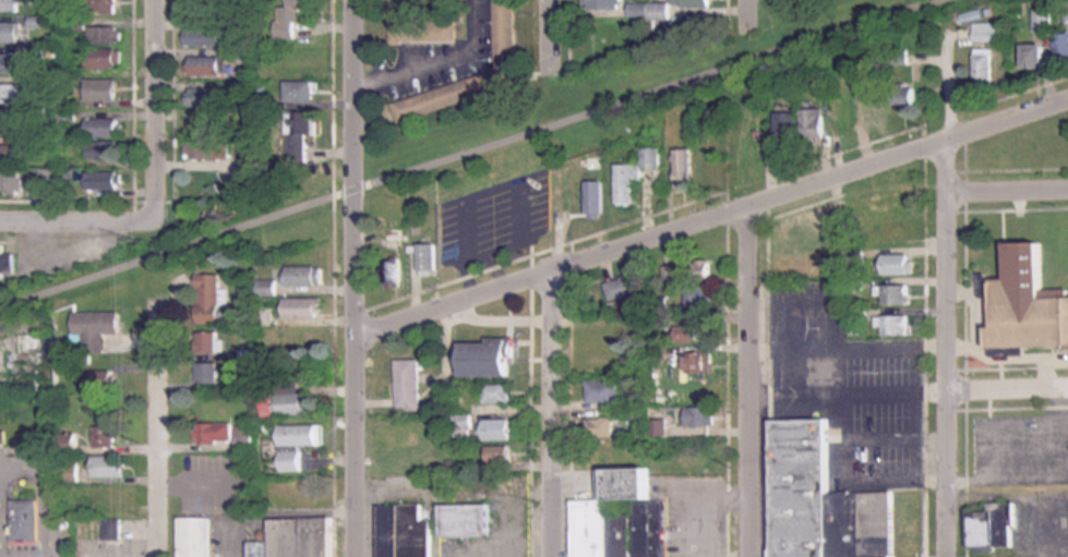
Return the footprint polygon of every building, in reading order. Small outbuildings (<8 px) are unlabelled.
[(20,11),(20,0),(0,0),(0,11),(20,11)] [(88,14),(118,14),(118,0),(88,0),(88,14)] [(297,8),(321,9),(321,0),(288,0),(288,6),(277,6),(276,38),(296,38),(297,8)] [(434,0),(434,11),(439,10),(440,19),(390,20),(391,44),(457,43),(456,0),(437,0),(434,0)] [(624,8),(624,0),(589,0),(589,8),(624,8)] [(1054,0),(1037,0),(1037,33),(1054,33),(1054,0)] [(670,20),(670,2),(630,2),(630,20),(670,20)] [(21,43),(21,22),(0,22),(0,43),(21,43)] [(977,22),(977,41),(999,41),(999,22),(977,22)] [(124,27),(91,27),(91,45),(124,45),(124,27)] [(187,27),(187,46),(227,46),(227,27),(187,27)] [(1055,40),(1065,66),(1067,65),(1067,35),(1055,40)] [(1027,45),(1027,70),(1048,70),(1048,45),(1027,45)] [(994,49),(977,48),(977,90),(993,90),(994,49)] [(123,49),(89,49),(89,68),(123,68),(123,49)] [(22,73),(22,54),(0,54),(0,73),(22,73)] [(191,56),(191,75),(223,75),(223,56),(191,56)] [(88,80),(88,102),(118,102),(118,80),(88,80)] [(286,102),(315,102),(315,82),(286,82),(286,102)] [(0,84),(0,104),(22,104),(22,84),(0,84)] [(915,106),(915,84),(895,84),(895,106),(915,106)] [(222,88),(189,88),(189,107),(222,107),(222,88)] [(870,116),(888,116),(888,94),(870,94),(870,116)] [(824,110),(804,110),(804,141),(824,141),(824,110)] [(60,111),(60,123),(78,123),(78,111),(60,111)] [(314,136),(314,112),(288,112),(288,162),(308,162),(308,136),(314,136)] [(799,143),(799,114),(778,114),(778,143),(799,143)] [(22,115),(0,115),(0,135),(22,135),(22,115)] [(222,118),(192,118),(192,137),(222,137),(222,118)] [(123,137),(123,119),(88,119),(88,137),(123,137)] [(90,143),(90,159),(119,159),(119,143),(90,143)] [(188,159),(231,159),(231,143),(188,143),(188,159)] [(22,165),(22,145),(0,145),(0,165),(22,165)] [(616,163),(616,205),(634,206),(634,181),(640,182),(640,166),(658,167),(659,149),(642,148),(642,164),(616,163)] [(675,188),(692,188),(692,148),(675,148),(675,188)] [(0,172),(0,193),(22,193),(22,172),(0,172)] [(124,172),(89,172),(89,190),(124,190),(124,172)] [(602,180),(585,180),(585,216),(602,216),(602,180)] [(1042,292),(1041,241),(1006,241),(1007,278),(994,278),(995,324),(989,324),(989,348),(1067,346),(1067,291),(1042,292)] [(436,270),(436,243),(418,243),(418,270),(436,270)] [(12,276),(12,255),(3,255),(3,245),(0,245),(0,276),(12,276)] [(884,273),(911,273),(911,253),(884,253),(884,273)] [(400,260),(385,260),(385,287),(400,287),(400,260)] [(712,281),(712,260),(685,260),(685,281),(712,281)] [(322,265),(286,265),(286,285),(322,285),(322,265)] [(664,267),(665,282),(679,282),(678,266),(664,267)] [(197,323),(223,323),(223,274),(197,274),(197,323)] [(605,281),(610,300),(643,293),(638,274),(605,281)] [(909,283),(884,283),(884,303),(909,303),(909,283)] [(711,287),(688,287),(688,306),(711,306),(711,287)] [(323,298),(285,298),(285,317),(323,317),(323,298)] [(73,311),(73,341),(84,341),(84,352),(104,352),(104,332),(120,332),(120,311),(73,311)] [(910,334),(910,314),(881,315),(881,334),(910,334)] [(699,325),(677,325),(677,341),(699,341),(699,325)] [(197,352),(217,352),(218,331),(197,331),(197,352)] [(57,389),(56,332),(17,334),(17,352),(8,352),(9,390),(57,389)] [(509,374),(509,338),(462,338),(462,374),(509,374)] [(716,352),(688,352),(688,371),(716,371),(716,352)] [(420,409),(420,358),(396,358),(396,409),(420,409)] [(219,382),(219,361),(197,361),(197,382),(219,382)] [(82,392),(88,392),(88,412),(117,411),(116,368),(81,370),(82,392)] [(621,402),(621,379),(589,379),(589,402),(621,402)] [(264,395),(263,414),(306,415),(306,382),(278,382),(278,395),(264,395)] [(485,383),(485,402),(511,402),(511,383),(485,383)] [(688,405),(688,425),(716,425),(716,405),(688,405)] [(470,435),(470,414),(456,414),(456,435),(470,435)] [(893,491),(829,491),(829,416),(772,417),(773,556),(894,556),(893,491)] [(511,439),(511,417),(485,417),(485,439),(511,439)] [(585,435),(614,435),(614,417),(585,417),(585,435)] [(197,422),(197,441),(232,441),(232,422),(197,422)] [(93,446),(114,446),(114,424),(93,424),(93,446)] [(322,445),(322,424),(280,424),(280,471),(301,471),(301,445),(322,445)] [(511,444),(488,444),(488,463),(511,463),(511,444)] [(124,475),(124,454),(93,454),(93,475),(124,475)] [(62,457),(62,479),(77,479),(77,457),(62,457)] [(664,500),(649,500),(649,467),(601,467),(601,499),(574,499),(575,556),(664,556),(664,500)] [(297,499),(314,499),(314,483),(297,483),(297,499)] [(123,507),(123,486),(95,486),(96,507),(123,507)] [(11,498),(11,542),(38,542),(38,498),(11,498)] [(490,502),(442,502),(442,535),(490,535),(490,502)] [(1013,503),(970,503),(970,547),(1013,547),(1013,503)] [(422,519),(422,504),(380,504),(380,556),(431,556),(431,519),(422,519)] [(209,516),(179,516),(179,556),(209,556),(209,516)] [(331,517),(269,517),(269,540),(250,541),(250,556),(331,556),(331,517)] [(121,538),(121,518),(104,518),(104,538),(121,538)]
